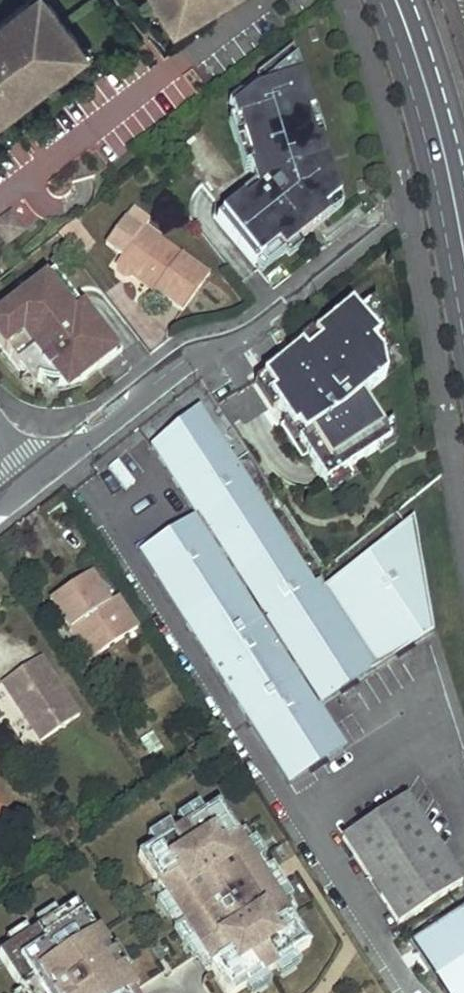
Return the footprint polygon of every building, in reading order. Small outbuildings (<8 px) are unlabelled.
[(53,0),(42,0),(40,1),(40,0),(31,0),(0,23),(0,119),(39,91),(35,85),(45,78),(49,83),(83,57),(79,53),(88,46),(53,0)] [(174,19),(179,15),(185,25),(207,12),(218,5),(227,0),(163,0),(174,19)] [(218,5),(207,12),(212,19),(223,13),(218,5)] [(261,80),(266,92),(242,100),(234,106),(242,127),(245,126),(262,170),(258,171),(267,194),(254,203),(251,199),(226,218),(262,266),(286,248),(292,256),(322,234),(317,227),(349,202),(329,144),(324,146),(315,120),(321,117),(298,53),(261,80)] [(376,207),(384,198),(377,190),(368,199),(376,207)] [(127,254),(120,263),(123,266),(122,273),(128,279),(136,276),(149,285),(150,283),(187,310),(213,275),(162,238),(156,245),(142,234),(147,227),(148,228),(161,209),(145,198),(119,234),(121,250),(127,254)] [(0,224),(0,230),(10,243),(27,230),(14,213),(0,224)] [(147,227),(142,234),(156,245),(162,238),(148,228),(147,227)] [(50,281),(0,321),(0,338),(26,369),(29,373),(33,376),(39,380),(44,383),(50,385),(57,386),(64,386),(70,386),(77,385),(83,383),(89,380),(94,377),(129,349),(108,322),(101,328),(87,311),(79,317),(70,305),(64,310),(57,301),(63,297),(50,281)] [(375,350),(383,360),(387,357),(377,305),(360,318),(382,345),(375,350)] [(281,369),(297,395),(281,406),(278,407),(328,489),(381,454),(393,445),(384,432),(364,402),(388,382),(383,360),(375,350),(382,345),(360,318),(352,309),(281,369)] [(297,395),(281,369),(265,381),(281,406),(297,395)] [(435,634),(414,520),(326,590),(323,585),(318,589),(202,409),(153,447),(198,516),(141,552),(291,784),(347,748),(321,707),(435,634)] [(395,425),(384,432),(393,445),(381,454),(384,458),(400,447),(395,425)] [(105,475),(126,492),(136,480),(114,463),(105,475)] [(93,577),(53,602),(73,633),(83,627),(103,657),(141,632),(119,600),(111,605),(93,577)] [(83,627),(73,633),(93,663),(103,657),(83,627)] [(42,662),(4,686),(42,745),(81,720),(42,662)] [(17,824),(0,801),(0,837),(17,824)] [(399,925),(454,890),(398,803),(344,839),(399,925)] [(141,856),(208,961),(229,992),(239,992),(312,946),(265,872),(221,804),(141,856)] [(0,957),(0,958),(23,992),(132,992),(76,907),(0,957)] [(422,936),(460,992),(463,992),(463,908),(422,936)]
